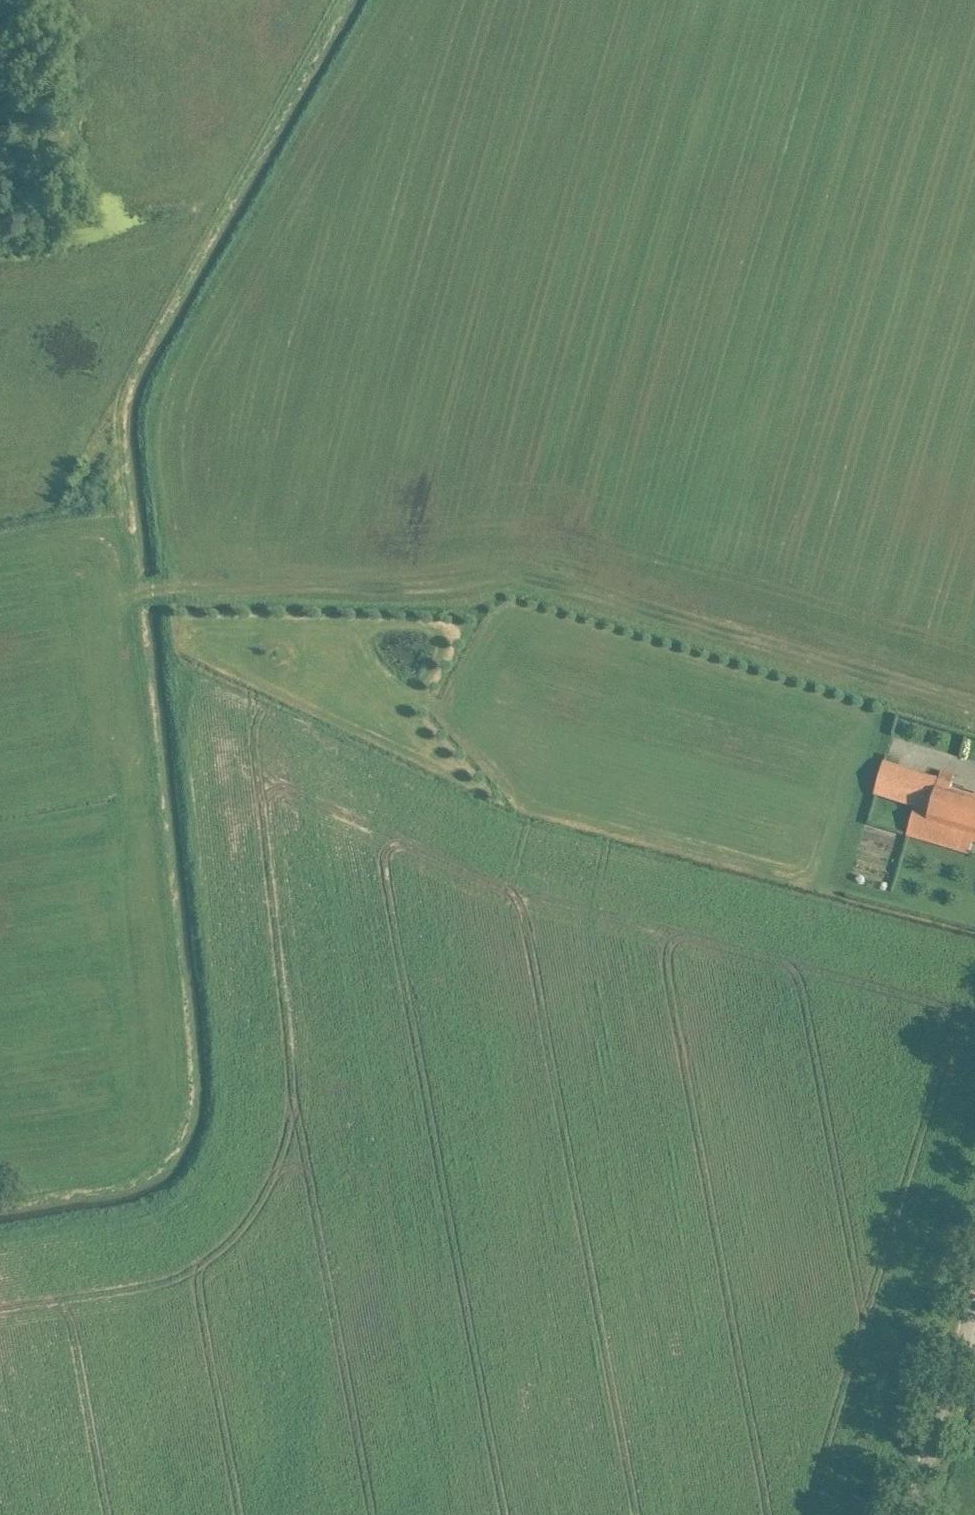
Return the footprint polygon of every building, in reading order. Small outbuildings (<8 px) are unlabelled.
[(916,806),(907,835),(969,853),(973,840),(974,841),(974,793),(974,798),(950,791),(955,776),(886,756),(876,794),(916,806)]
